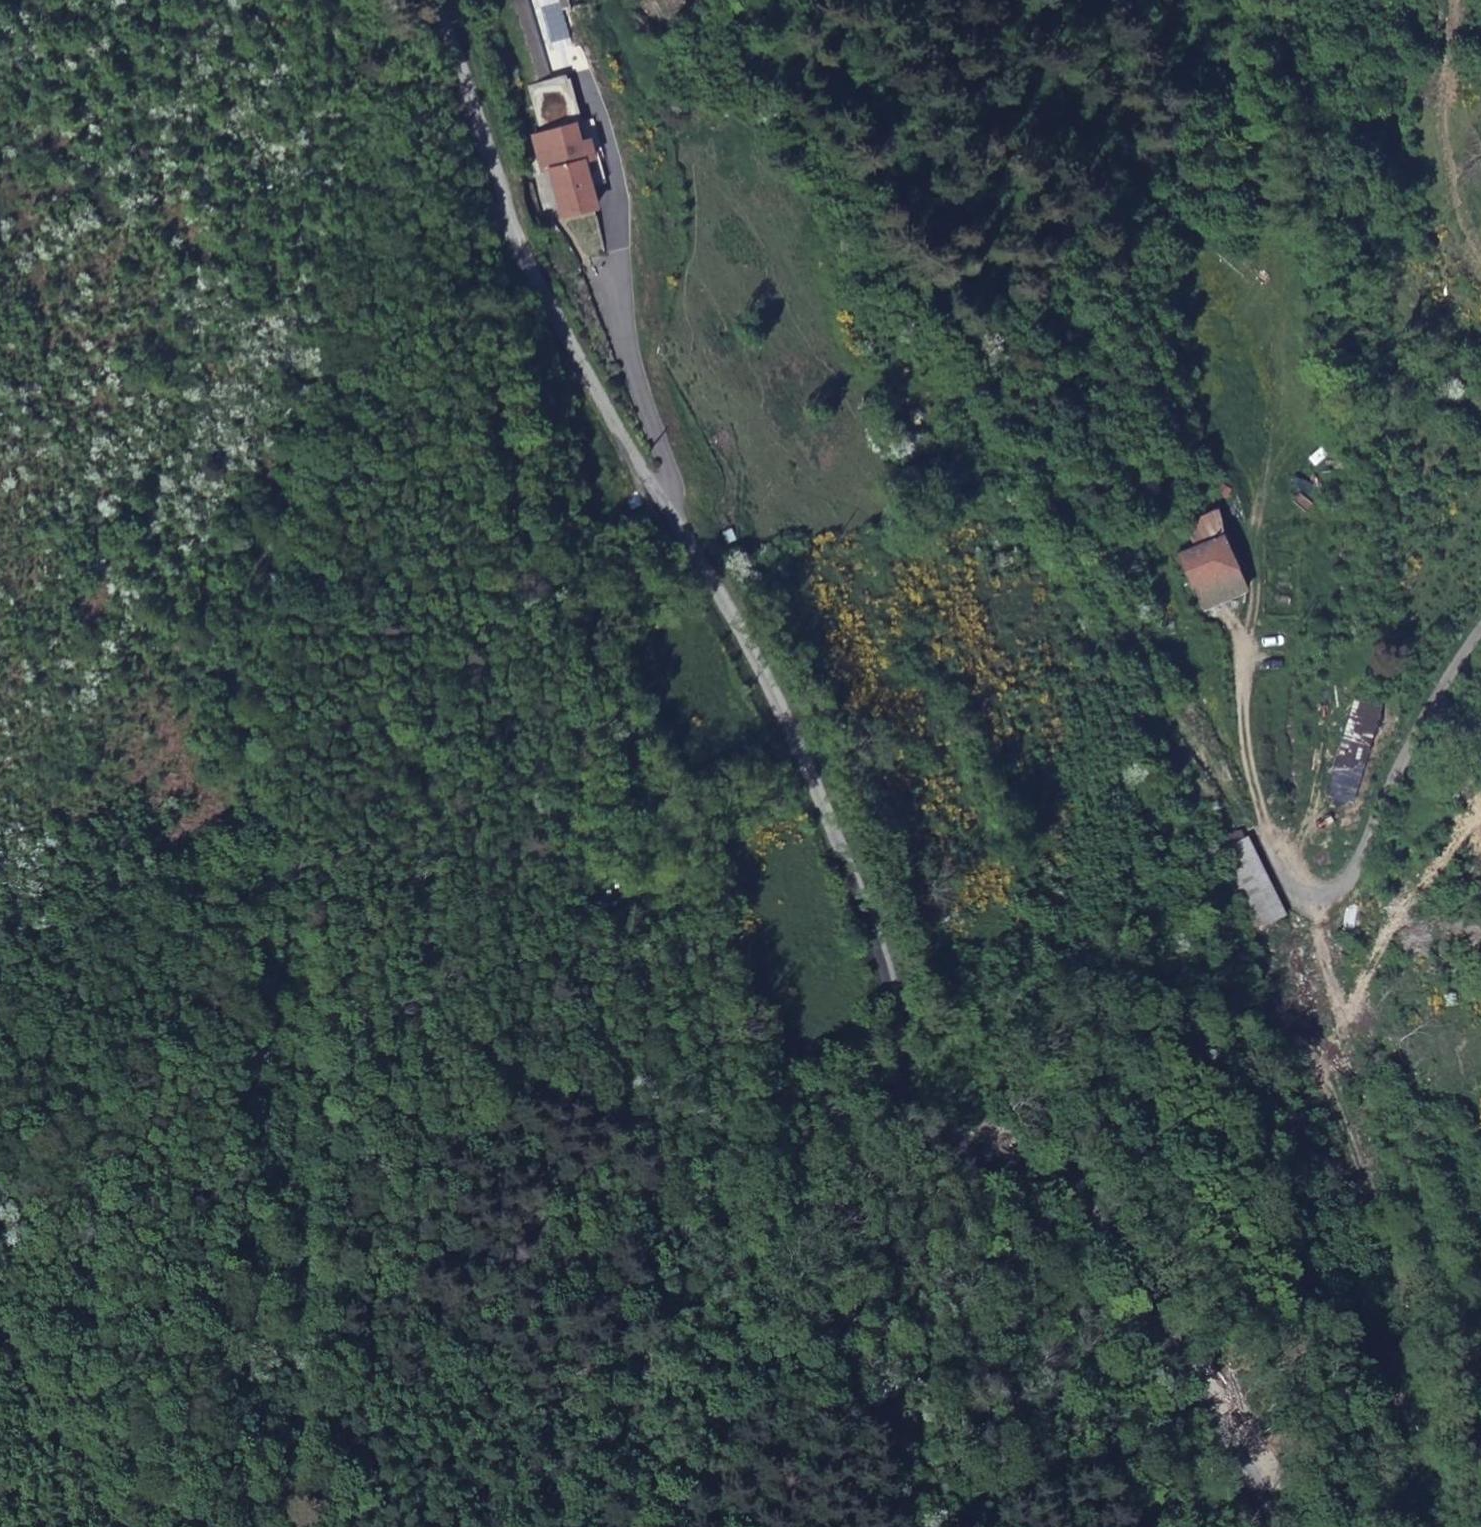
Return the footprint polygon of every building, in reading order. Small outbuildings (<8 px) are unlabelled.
[(564,220),(595,212),(590,190),(583,163),(594,160),(590,143),(585,145),(580,127),(568,78),(530,88),(542,136),(535,138),(544,173),(552,171),(564,220)] [(583,163),(590,190),(606,185),(599,159),(604,158),(595,122),(580,127),(585,145),(590,143),(594,160),(583,163)] [(1217,515),(1187,525),(1194,544),(1223,533),(1217,515)] [(1223,533),(1194,544),(1174,552),(1186,585),(1190,582),(1201,608),(1246,590),(1223,533)] [(1330,801),(1350,809),(1374,709),(1352,703),(1330,801)] [(1248,921),(1276,907),(1243,831),(1222,840),(1248,921)]
